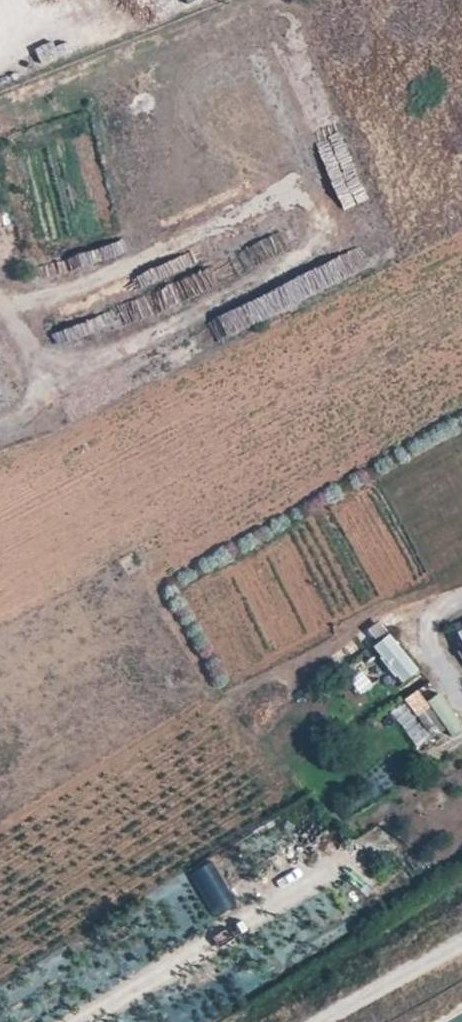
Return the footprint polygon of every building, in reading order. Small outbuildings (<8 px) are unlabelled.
[(354,213),(372,206),(353,161),(334,169),(354,213)] [(396,632),(374,642),(395,687),(416,677),(396,632)] [(451,725),(422,685),(404,699),(433,738),(451,725)]
